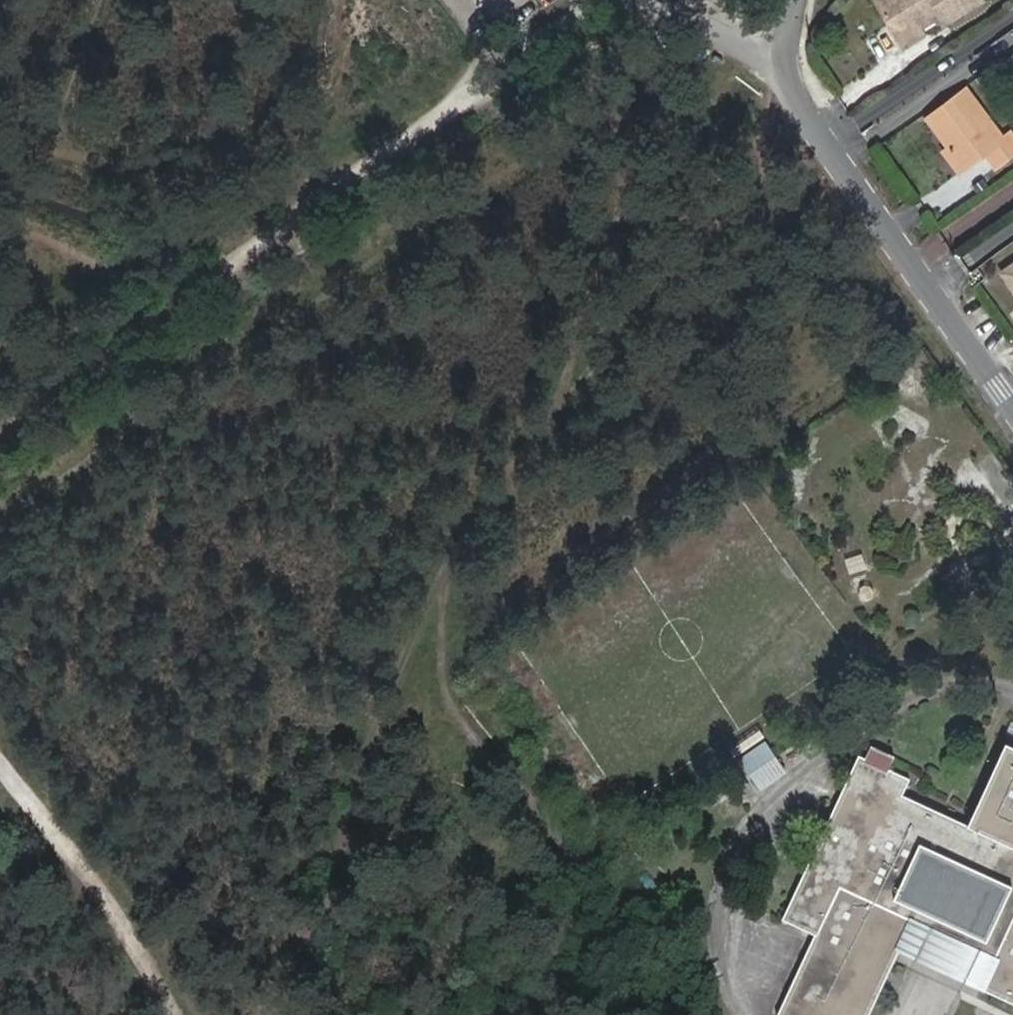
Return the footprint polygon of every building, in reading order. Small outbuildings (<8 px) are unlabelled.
[(897,38),(937,10),(941,16),(943,20),(973,0),(874,0),(897,38)] [(937,10),(897,38),(900,43),(920,30),(921,26),(932,18),(935,21),(941,16),(937,10)] [(1003,61),(1012,73),(1012,52),(1003,61)] [(948,147),(945,149),(960,171),(986,153),(997,167),(1012,155),(1012,132),(1012,130),(1004,136),(970,86),(935,110),(957,141),(948,147)] [(926,116),(948,147),(957,141),(935,110),(926,116)] [(999,272),(1012,291),(1012,263),(999,272)] [(766,744),(741,760),(751,774),(775,758),(766,744)] [(866,758),(859,755),(781,916),(815,932),(776,1013),(779,1014),(866,1014),(913,919),(993,957),(978,989),(1012,1006),(1012,747),(1008,744),(968,826),(903,795),(910,779),(889,770),(895,757),(872,746),(866,758)] [(775,758),(751,774),(760,788),(785,772),(775,758)] [(913,919),(897,951),(978,989),(993,957),(913,919)]
